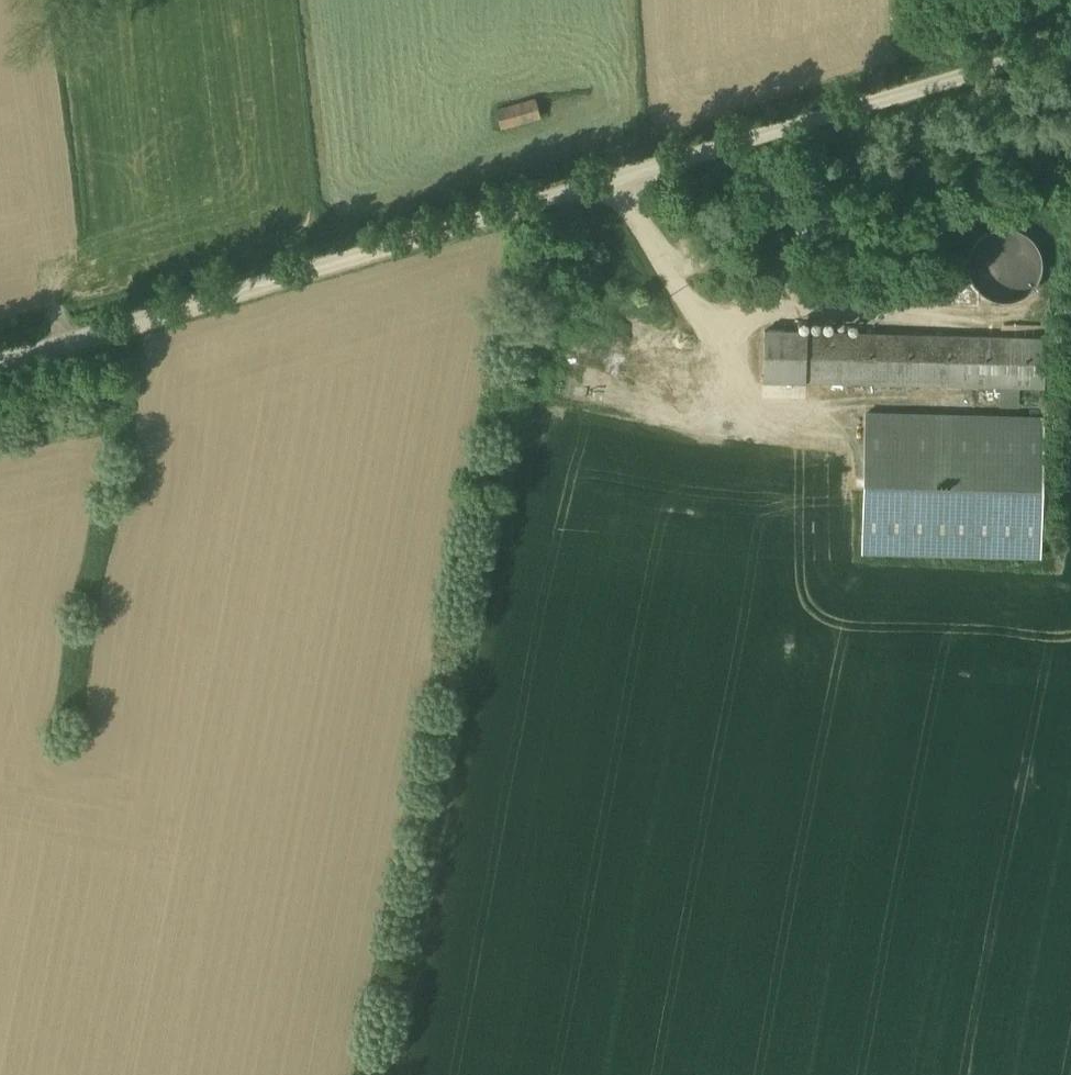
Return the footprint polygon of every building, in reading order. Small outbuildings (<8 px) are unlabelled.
[(538,94),(499,107),(505,127),(545,114),(538,94)] [(1009,297),(1011,297),(1021,298),(1028,297),(1037,294),(1042,290),(1048,284),(1051,277),(1053,266),(1053,259),(1050,251),(1047,246),(1043,242),(1037,237),(1031,234),(1023,232),(1017,232),(1012,233),(1006,235),(999,240),(994,245),(990,250),(988,255),(987,261),(987,266),(987,271),(988,276),(991,282),(995,287),(1001,293),(1005,295),(1009,297)] [(1057,330),(771,318),(768,378),(1054,390),(1057,330)] [(870,411),(871,551),(1052,550),(1051,410),(870,411)]
